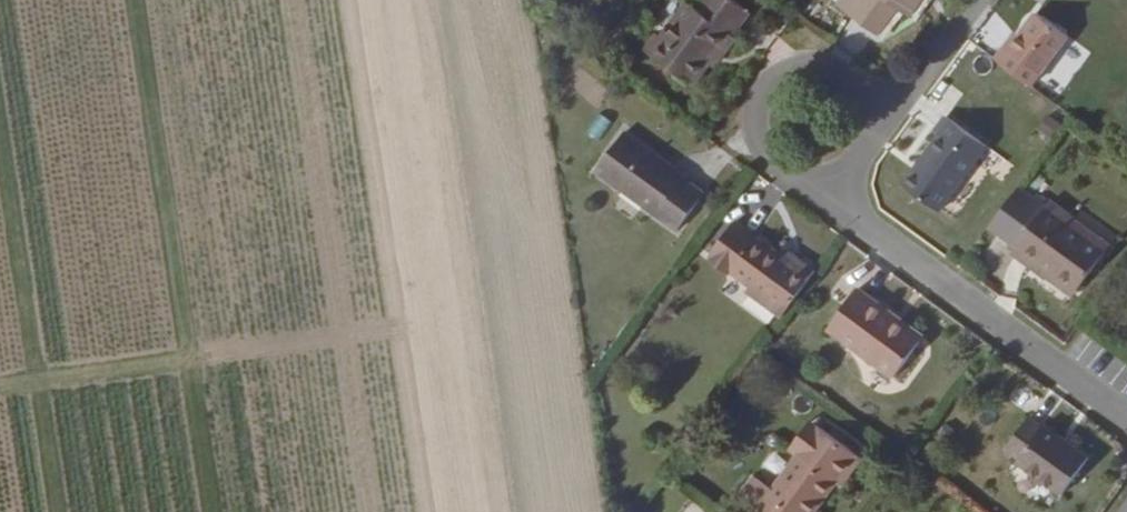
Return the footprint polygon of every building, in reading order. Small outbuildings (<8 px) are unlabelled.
[(856,3),(851,0),(836,0),(827,13),(870,43),(888,16),(899,24),(917,0),(858,0),(856,3)] [(684,93),(701,70),(707,62),(717,68),(729,52),(726,50),(744,27),(709,2),(692,25),(686,21),(661,56),(652,50),(643,63),(684,93)] [(1002,50),(991,66),(1016,85),(1026,70),(1040,80),(1065,44),(1032,20),(1008,54),(1002,50)] [(707,62),(701,70),(711,77),(717,68),(707,62)] [(937,218),(985,154),(943,124),(933,138),(936,140),(900,190),(937,218)] [(635,155),(638,151),(622,139),(592,179),(671,236),(698,201),(680,186),(681,182),(645,156),(642,160),(635,155)] [(645,156),(638,151),(635,155),(642,160),(645,156)] [(1016,194),(988,233),(1013,251),(1010,257),(1030,272),(1034,266),(1075,294),(1103,255),(1067,230),(1070,226),(1046,208),(1042,213),(1016,194)] [(1106,252),(1070,226),(1067,230),(1103,255),(1106,252)] [(729,280),(780,318),(810,278),(794,267),(790,273),(776,261),(751,245),(751,246),(729,230),(707,262),(728,277),(729,280)] [(779,256),(776,261),(790,273),(794,267),(779,256)] [(1034,266),(1030,272),(1071,301),(1075,294),(1034,266)] [(879,326),(881,321),(850,299),(824,334),(888,382),(910,350),(879,326)] [(914,345),(881,321),(879,326),(910,350),(914,345)] [(1058,498),(1084,463),(1040,431),(1037,434),(1023,424),(1003,454),(1016,463),(1014,467),(1058,498)] [(791,456),(813,429),(807,425),(786,452),(791,456)] [(851,457),(813,429),(791,456),(794,458),(831,485),(851,457)] [(856,462),(851,457),(831,485),(836,489),(856,462)] [(794,458),(766,495),(747,481),(735,499),(752,511),(802,511),(804,509),(808,511),(812,511),(831,485),(794,458)]
